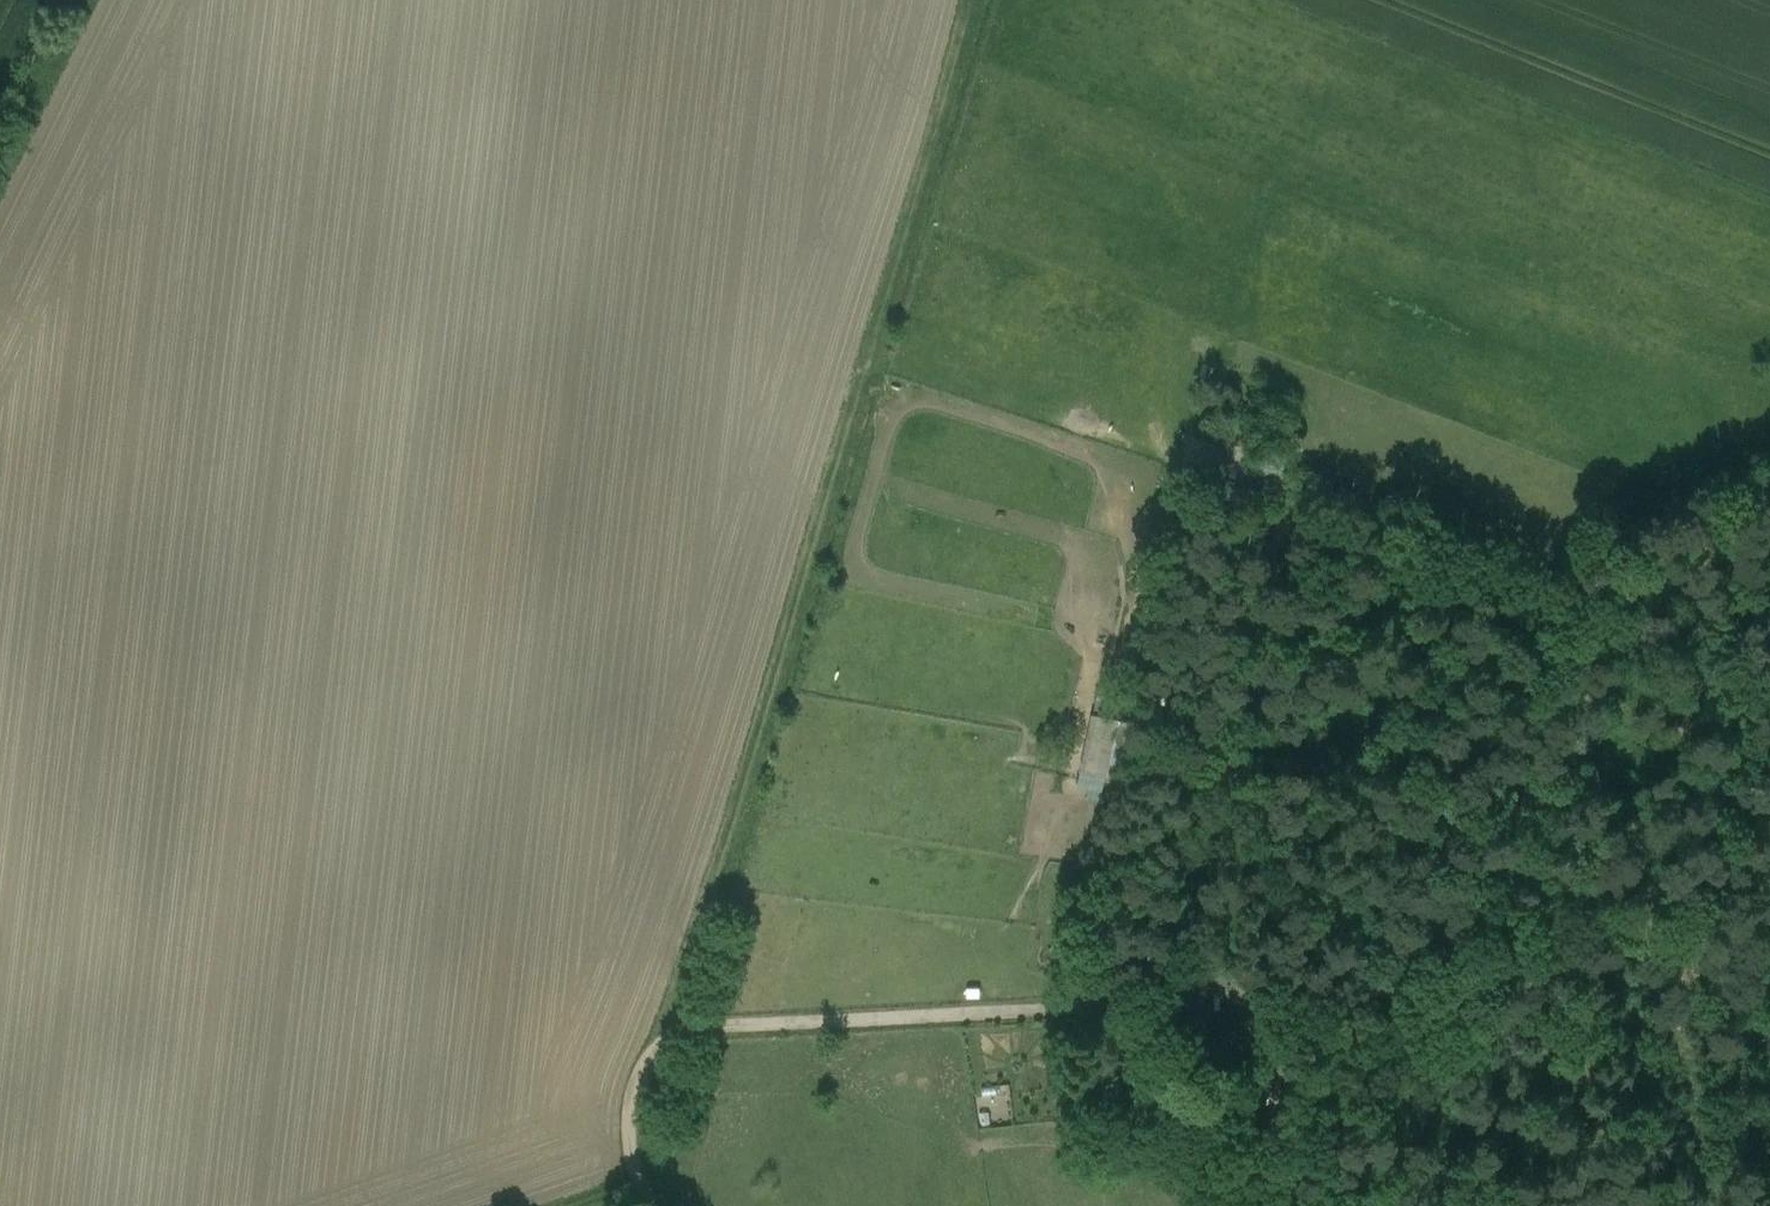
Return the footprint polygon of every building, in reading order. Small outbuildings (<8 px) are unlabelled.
[(1121,750),(1084,742),(1073,796),(1109,804),(1121,750)]
